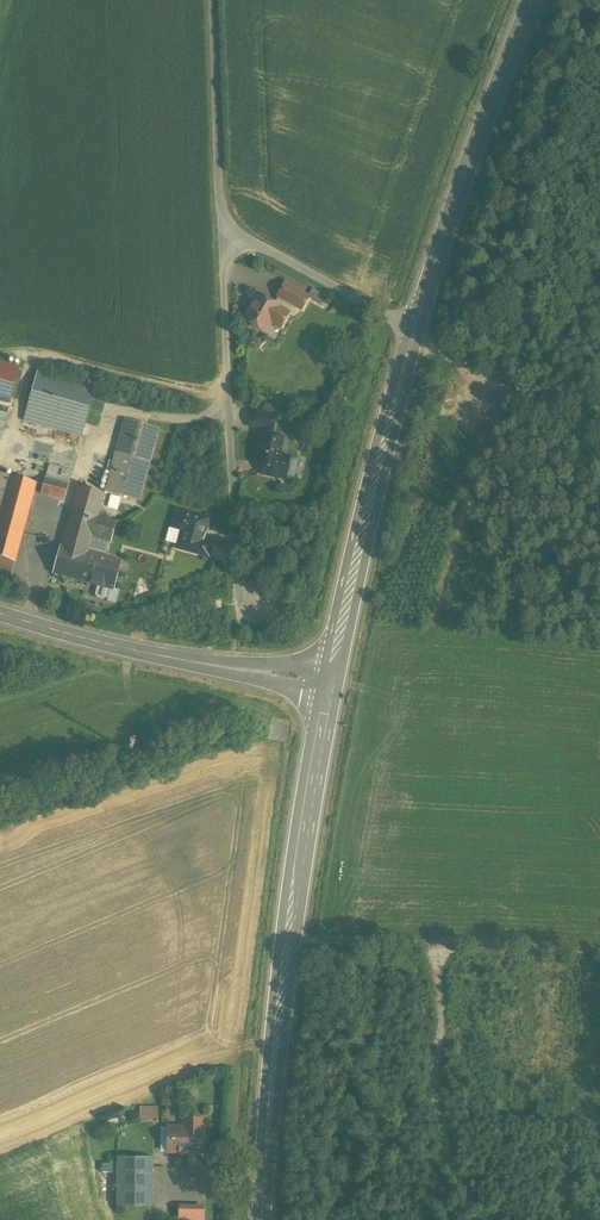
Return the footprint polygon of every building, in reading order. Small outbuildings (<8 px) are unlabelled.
[(285,284),(278,297),(301,310),(308,297),(285,284)] [(309,298),(320,303),(324,294),(313,289),(309,298)] [(278,308),(258,296),(244,321),(250,324),(251,327),(260,332),(263,332),(264,333),(271,321),(276,323),(275,325),(280,328),(288,314),(278,309),(278,308)] [(0,363),(0,401),(10,403),(19,368),(0,363)] [(94,389),(37,373),(26,412),(84,428),(94,389)] [(254,411),(250,427),(265,430),(272,431),(275,416),(254,411)] [(84,428),(26,412),(24,421),(82,437),(84,428)] [(159,429),(124,420),(105,491),(139,500),(159,429)] [(261,434),(255,463),(264,465),(262,474),(284,479),(289,458),(279,456),(280,455),(279,454),(282,438),(261,434)] [(72,471),(49,465),(41,494),(64,500),(72,471)] [(0,473),(0,558),(15,562),(36,483),(0,473)] [(105,494),(78,486),(54,573),(80,580),(88,554),(92,538),(110,543),(116,522),(98,517),(105,494)] [(183,530),(177,549),(208,557),(212,545),(201,542),(208,519),(177,511),(173,528),(183,530)] [(88,554),(80,580),(98,585),(109,588),(111,588),(118,562),(88,554)] [(15,562),(0,558),(0,574),(11,577),(15,562)] [(106,599),(109,588),(98,585),(95,596),(97,596),(97,598),(104,600),(104,598),(106,599)] [(158,1120),(159,1106),(140,1106),(140,1120),(158,1120)] [(187,1129),(173,1129),(172,1158),(209,1159),(210,1122),(187,1122),(187,1129)] [(156,1161),(118,1160),(117,1208),(155,1209),(156,1161)] [(178,1209),(177,1218),(165,1217),(165,1219),(224,1219),(224,1210),(178,1209)]
